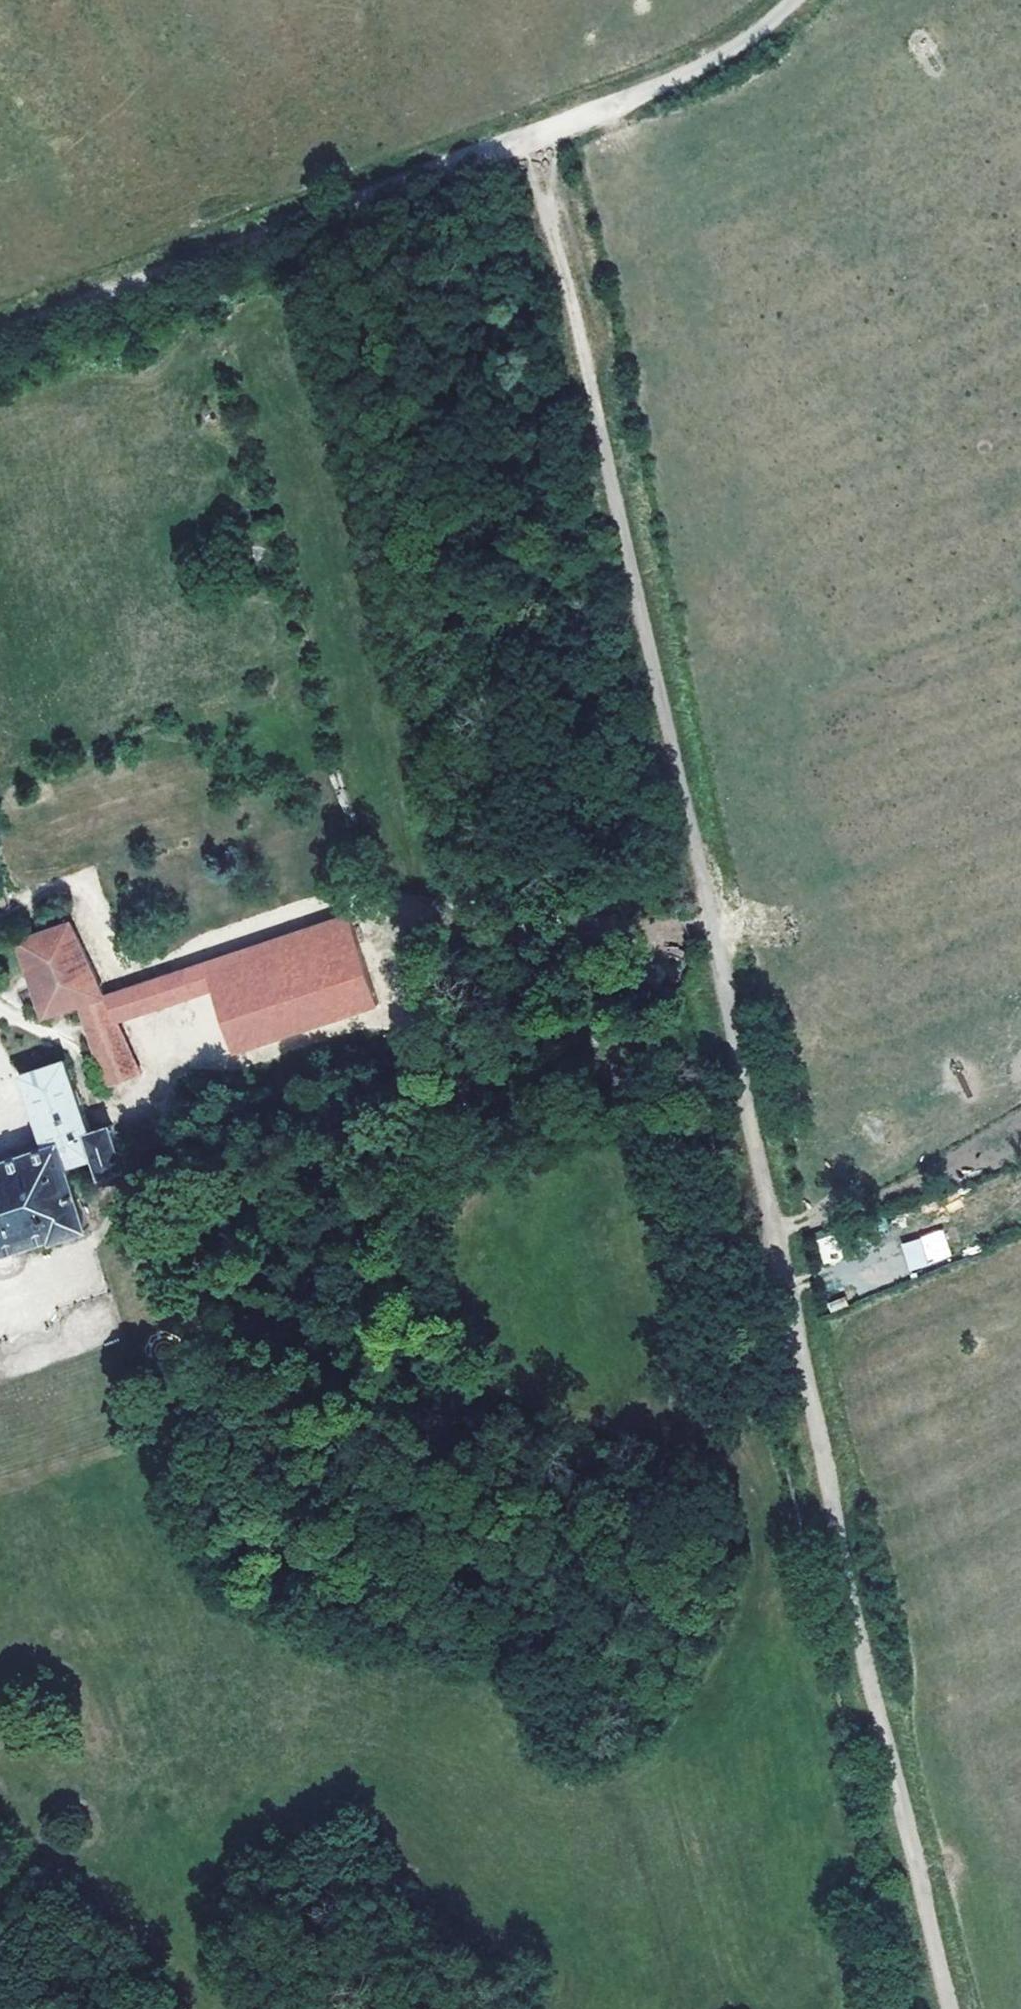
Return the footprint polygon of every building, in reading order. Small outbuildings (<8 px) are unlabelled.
[(139,1073),(117,1025),(70,924),(19,941),(18,941),(44,1017),(79,1005),(105,1084),(139,1073)] [(125,1169),(110,1126),(89,1132),(65,1060),(22,1076),(46,1146),(0,1162),(0,1254),(52,1237),(53,1240),(87,1229),(67,1166),(95,1157),(101,1177),(125,1169)] [(942,1229),(900,1242),(909,1271),(951,1258),(942,1229)] [(835,1233),(816,1238),(822,1265),(842,1260),(835,1233)]
